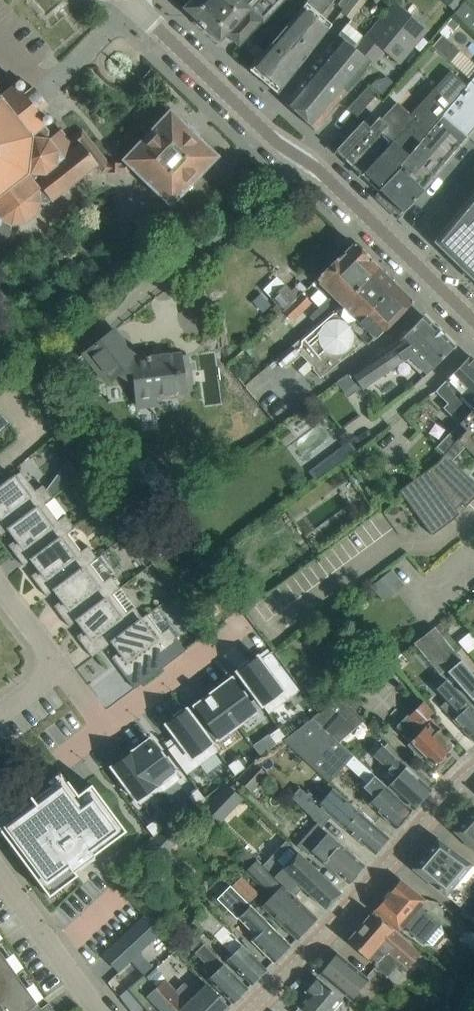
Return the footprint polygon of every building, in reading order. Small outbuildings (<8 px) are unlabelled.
[(186,5),(185,5),(184,7),(186,9),(198,20),(198,21),(204,26),(206,28),(206,27),(218,38),(218,39),(220,41),(222,39),(221,38),(226,33),(228,34),(238,43),(238,44),(240,46),(263,20),(264,21),(284,0),(191,0),(186,5)] [(249,68),(254,73),(259,78),(260,78),(266,83),(267,84),(272,88),(277,93),(331,31),(318,20),(336,0),(308,0),(302,7),(278,35),(265,50),(264,50),(257,59),(249,68)] [(339,4),(344,8),(351,0),(342,0),(339,4)] [(342,11),(353,20),(370,0),(351,0),(344,8),(342,11)] [(444,0),(454,9),(462,0),(444,0)] [(344,69),(335,81),(342,87),(344,84),(348,87),(369,62),(370,63),(382,49),(397,61),(404,52),(414,41),(405,33),(415,21),(393,3),(357,50),(342,67),(344,69)] [(453,17),(447,24),(454,30),(460,23),(453,17)] [(307,109),(333,80),(335,81),(344,69),(342,67),(357,50),(353,47),(356,43),(362,36),(352,28),(348,25),(326,54),(313,68),(315,70),(286,101),(285,102),(297,113),(299,115),(305,108),(307,109)] [(444,36),(434,47),(452,63),(462,52),(444,36)] [(257,59),(264,50),(256,43),(248,51),(257,59)] [(396,82),(414,60),(404,52),(397,61),(386,73),(396,82)] [(1,241),(9,234),(10,227),(24,222),(34,215),(39,204),(46,204),(50,200),(51,201),(96,165),(102,172),(126,172),(131,168),(132,167),(135,165),(127,157),(125,159),(125,160),(122,163),(119,163),(110,162),(108,162),(82,129),(75,135),(74,134),(73,135),(74,136),(69,139),(66,135),(61,129),(58,131),(47,129),(44,125),(53,118),(45,108),(48,105),(47,103),(45,102),(35,89),(34,88),(35,88),(33,86),(30,89),(21,78),(14,83),(13,83),(12,83),(0,68),(0,241),(1,241)] [(406,160),(467,84),(450,69),(410,114),(414,118),(361,174),(377,191),(379,189),(406,160)] [(468,135),(473,128),(473,75),(467,84),(406,160),(379,189),(402,212),(424,189),(423,188),(468,135)] [(315,128),(348,87),(344,84),(342,87),(335,81),(333,80),(307,109),(305,108),(299,115),(314,129),(315,128)] [(369,86),(348,109),(358,118),(379,95),(369,86)] [(361,174),(414,118),(410,114),(397,102),(396,103),(397,104),(386,116),(386,115),(385,116),(390,120),(386,124),(379,118),(370,128),(363,121),(336,150),(361,174)] [(170,111),(127,157),(135,165),(132,167),(131,168),(169,204),(165,208),(182,223),(188,216),(190,218),(192,215),(190,214),(213,190),(198,175),(216,156),(170,111)] [(433,241),(473,281),(473,192),(433,241)] [(376,338),(413,301),(379,268),(378,267),(371,260),(354,242),(316,278),(340,304),(278,361),(286,370),(301,357),(315,369),(313,370),(322,379),(364,341),(367,344),(375,336),(376,338)] [(286,285),(273,297),(278,303),(274,307),(280,313),(284,310),(301,292),(295,286),(291,290),(286,285)] [(301,292),(284,310),(293,319),(312,302),(302,292),(301,292)] [(331,296),(319,307),(326,316),(338,305),(331,296)] [(440,361),(455,346),(424,315),(400,339),(352,372),(356,379),(360,385),(362,388),(405,359),(423,377),(430,370),(430,371),(440,361)] [(188,366),(187,354),(149,359),(149,356),(146,356),(146,352),(132,353),(113,329),(67,366),(75,376),(92,362),(109,384),(118,377),(121,380),(132,372),(135,398),(156,395),(156,393),(185,389),(182,367),(188,366)] [(473,407),(473,359),(470,355),(435,391),(451,406),(446,411),(459,423),(473,407)] [(352,372),(338,382),(346,394),(360,385),(356,379),(352,372)] [(459,423),(470,433),(461,443),(449,455),(448,456),(400,489),(432,534),(454,519),(473,498),(473,482),(451,460),(464,446),(473,456),(473,407),(459,423)] [(0,411),(0,431),(10,423),(0,411)] [(449,455),(461,443),(450,432),(437,445),(448,456),(449,455)] [(52,497),(79,474),(68,459),(46,489),(43,484),(35,490),(21,471),(12,477),(10,475),(1,481),(3,484),(0,486),(0,533),(1,535),(9,529),(8,527),(43,501),(44,502),(52,497)] [(324,462),(309,472),(316,481),(330,471),(324,462)] [(31,558),(66,532),(67,533),(75,527),(65,515),(58,520),(44,502),(43,501),(8,527),(9,529),(16,538),(8,544),(24,565),(32,559),(31,558)] [(54,588),(89,562),(90,563),(98,557),(88,545),(81,551),(67,533),(66,532),(31,558),(32,559),(39,569),(31,575),(47,595),(55,589),(54,588)] [(76,619),(112,592),(113,594),(120,588),(111,576),(103,581),(90,563),(89,562),(54,588),(55,589),(62,599),(54,605),(69,626),(77,620),(76,619)] [(392,570),(373,587),(386,602),(405,586),(392,570)] [(111,640),(142,617),(134,606),(126,612),(113,594),(112,592),(76,619),(77,620),(85,630),(77,636),(92,656),(112,641),(111,640)] [(127,678),(178,639),(169,627),(161,633),(147,613),(142,617),(111,640),(112,641),(120,651),(112,657),(127,678)] [(434,627),(414,644),(439,674),(459,658),(434,627)] [(239,668),(237,670),(269,713),(299,690),(281,664),(271,651),(260,659),(257,655),(249,661),(247,658),(237,666),(239,668)] [(448,670),(473,700),(473,676),(460,660),(448,670)] [(232,677),(213,691),(237,724),(256,710),(232,677)] [(446,679),(436,688),(447,699),(440,706),(462,728),(473,741),(473,707),(446,679)] [(237,724),(213,691),(194,705),(218,738),(237,724)] [(326,695),(315,703),(319,709),(331,701),(326,695)] [(351,695),(345,701),(356,712),(362,706),(351,695)] [(340,697),(312,719),(338,742),(364,720),(356,712),(345,701),(340,697)] [(453,745),(439,731),(441,729),(429,717),(434,712),(423,701),(400,724),(400,728),(411,739),(410,740),(412,743),(410,745),(421,755),(423,753),(435,764),(437,762),(441,762),(445,757),(445,754),(453,745)] [(218,751),(186,708),(183,710),(181,707),(172,715),(173,717),(166,723),(179,740),(168,748),(187,774),(218,751)] [(412,810),(397,797),(337,743),(338,742),(312,719),(284,739),(330,782),(346,764),(366,782),(363,786),(374,796),(368,803),(381,815),(396,828),(412,810)] [(279,727),(269,734),(277,744),(286,736),(279,727)] [(180,778),(150,738),(132,751),(131,752),(159,790),(158,790),(160,793),(180,778)] [(431,789),(416,775),(382,746),(372,756),(396,777),(388,786),(398,795),(413,808),(431,789)] [(131,752),(132,751),(131,750),(111,765),(140,804),(158,790),(159,790),(131,752)] [(238,757),(228,765),(235,774),(245,767),(238,757)] [(253,792),(269,774),(253,761),(238,779),(253,792)] [(126,830),(91,783),(77,794),(67,780),(65,781),(54,790),(51,786),(50,785),(32,798),(30,795),(29,796),(31,799),(9,815),(11,816),(13,820),(1,828),(0,829),(0,830),(45,890),(47,889),(58,881),(61,884),(62,886),(77,874),(73,869),(69,863),(72,861),(75,865),(77,866),(91,855),(92,857),(93,856),(94,855),(93,854),(126,830)] [(226,783),(203,808),(220,824),(244,800),(226,783)] [(197,788),(187,795),(195,804),(204,797),(197,788)] [(292,799),(317,821),(318,820),(326,810),(321,806),(301,789),(292,799)] [(375,853),(389,837),(335,791),(321,806),(326,810),(318,820),(317,821),(327,829),(328,828),(325,825),(332,816),(375,853)] [(454,830),(473,849),(473,810),(454,830)] [(156,818),(146,826),(153,835),(163,828),(156,818)] [(365,865),(350,851),(318,822),(308,833),(319,842),(312,849),(345,880),(348,883),(365,865)] [(473,869),(473,866),(437,839),(413,868),(449,899),(473,869)] [(294,895),(302,886),(325,908),(340,892),(305,859),(285,840),(262,864),(294,895)] [(245,848),(237,856),(245,864),(253,856),(248,851),(245,848)] [(302,903),(294,895),(262,864),(256,859),(245,871),(271,896),(262,906),(296,938),(317,917),(302,903)] [(419,906),(425,899),(415,891),(400,878),(386,895),(431,932),(440,921),(424,907),(423,909),(419,906)] [(290,944),(276,930),(230,886),(218,899),(257,935),(252,940),(273,961),(290,944)] [(431,932),(386,895),(374,910),(389,923),(398,930),(403,924),(407,928),(406,929),(422,942),(431,932)] [(266,968),(204,907),(191,920),(209,938),(213,934),(233,954),(227,960),(251,984),(266,968)] [(419,953),(387,925),(372,912),(347,941),(387,975),(396,964),(404,971),(419,953)] [(144,915),(103,953),(119,971),(160,933),(144,915)] [(247,988),(203,944),(205,942),(197,934),(186,945),(214,973),(208,979),(218,989),(232,1003),(247,988)] [(40,1008),(37,1003),(41,1000),(39,997),(35,1000),(16,974),(20,971),(18,968),(14,971),(0,951),(0,1010),(36,1010),(40,1008)] [(368,977),(353,965),(337,952),(319,974),(350,999),(368,977)] [(159,990),(156,987),(144,974),(128,988),(148,1010),(179,1010),(159,990)] [(343,999),(317,977),(305,991),(308,993),(298,1005),(304,1010),(333,1010),(343,999)] [(227,1008),(229,1006),(207,983),(194,996),(188,1002),(165,978),(156,987),(159,990),(179,1010),(224,1010),(227,1008)] [(441,1010),(461,1010),(449,1001),(441,1010)] [(48,1002),(40,1008),(36,1010),(55,1010),(48,1002)]
